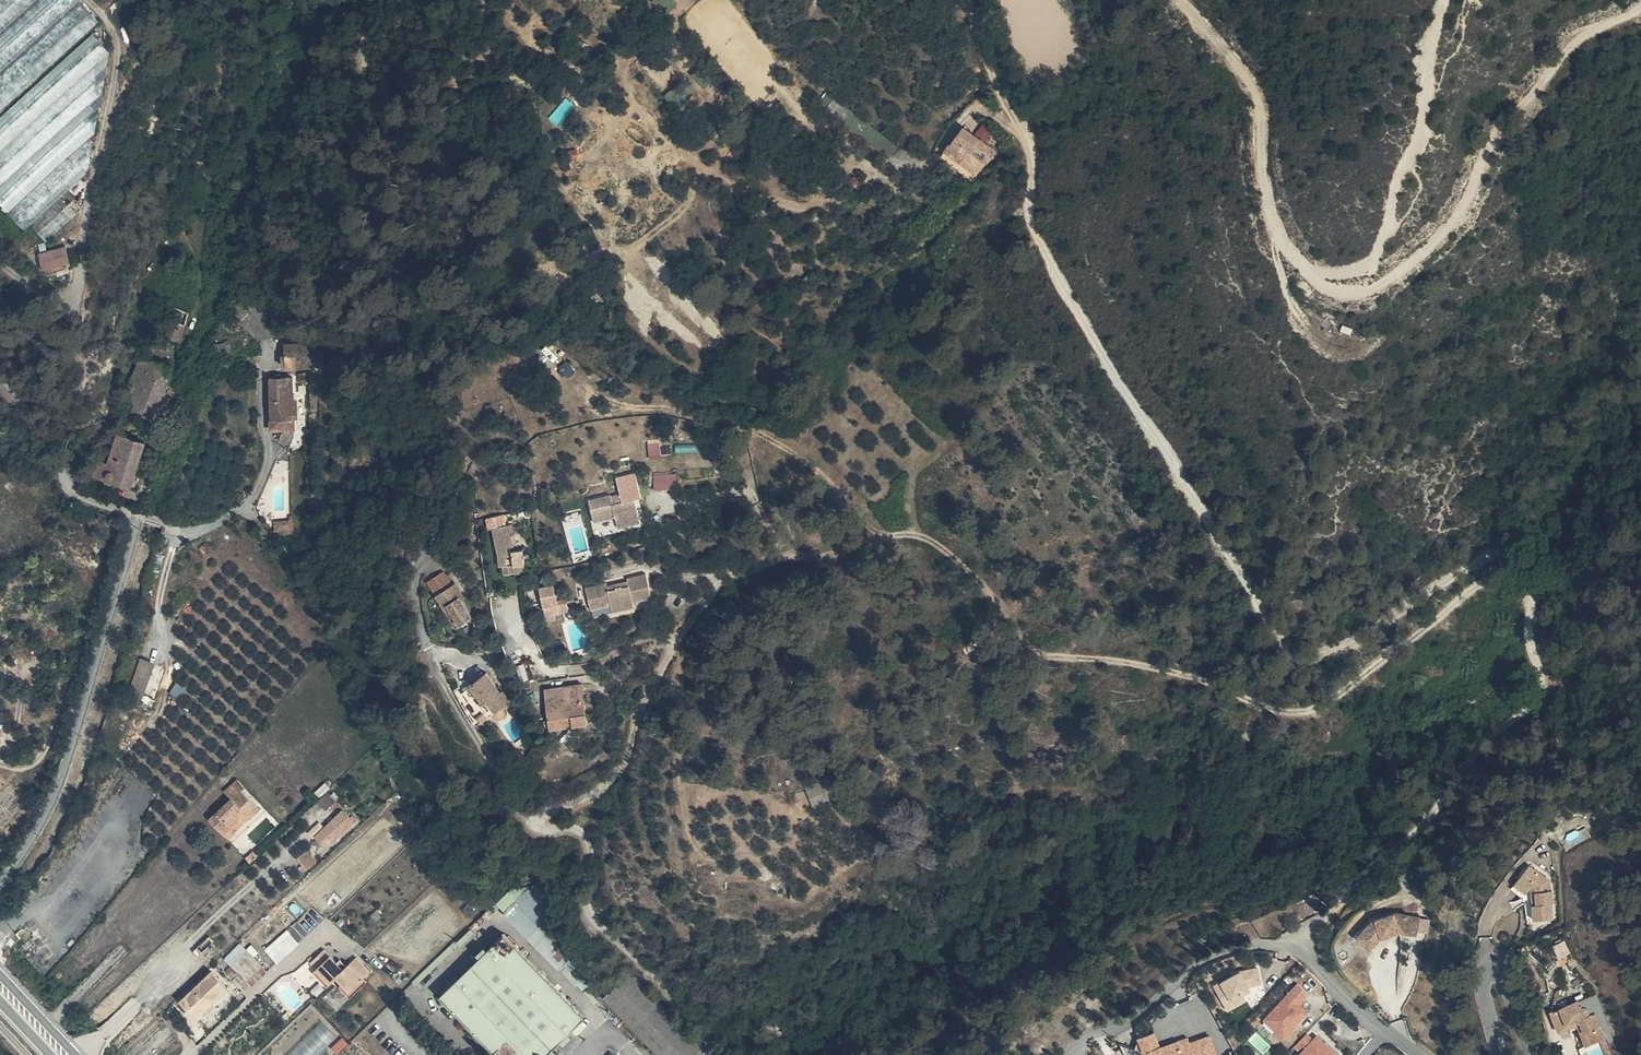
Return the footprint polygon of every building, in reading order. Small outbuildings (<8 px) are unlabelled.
[(24,90),(35,87),(0,116),(0,198),(24,226),(34,223),(46,238),(85,206),(69,187),(90,169),(109,49),(92,29),(100,23),(99,21),(81,0),(0,0),(0,110),(24,90)] [(960,119),(953,129),(967,139),(974,129),(960,119)] [(967,139),(953,129),(942,143),(958,153),(967,139)] [(985,152),(993,142),(974,129),(967,139),(985,152)] [(55,248),(34,252),(36,255),(52,267),(59,265),(55,248)] [(36,255),(34,252),(29,253),(32,270),(35,270),(52,267),(36,255)] [(611,316),(609,302),(594,304),(596,318),(611,316)] [(259,354),(293,346),(248,303),(229,323),(259,354)] [(171,318),(160,346),(178,351),(187,323),(171,318)] [(284,352),(284,359),(308,356),(301,350),(284,352)] [(308,356),(284,359),(285,376),(303,377),(311,377),(311,355),(308,356)] [(143,357),(125,402),(131,405),(130,410),(136,412),(132,422),(152,429),(160,408),(171,379),(147,371),(151,360),(143,357)] [(289,389),(267,389),(268,441),(291,440),(289,389)] [(91,467),(87,478),(130,492),(143,453),(117,442),(110,461),(101,458),(97,469),(91,467)] [(655,472),(655,488),(678,487),(678,472),(655,472)] [(618,482),(621,495),(623,504),(613,507),(610,498),(589,504),(594,526),(616,520),(619,531),(641,524),(635,502),(641,499),(636,478),(618,482)] [(623,504),(621,495),(610,498),(613,507),(623,504)] [(1135,510),(1142,520),(1147,527),(1153,520),(1151,519),(1154,517),(1143,503),(1135,510)] [(513,544),(518,544),(516,531),(513,531),(512,523),(496,526),(499,565),(504,566),(505,574),(514,574),(513,566),(524,564),(522,548),(518,549),(514,550),(513,544)] [(289,530),(273,532),(274,538),(289,536),(289,530)] [(205,547),(199,551),(203,557),(209,552),(205,547)] [(589,556),(575,559),(577,567),(592,564),(589,556)] [(630,584),(631,586),(632,592),(609,596),(608,590),(608,588),(587,591),(590,613),(609,609),(610,616),(633,612),(633,606),(650,604),(647,580),(630,584)] [(425,591),(435,604),(449,595),(440,581),(425,591)] [(556,584),(542,587),(545,608),(554,607),(559,605),(556,584)] [(632,592),(631,586),(608,590),(609,596),(632,592)] [(449,595),(435,604),(450,627),(454,625),(459,633),(470,626),(449,595)] [(554,607),(545,608),(546,618),(556,617),(554,607)] [(150,667),(140,664),(127,704),(148,711),(151,702),(140,699),(150,667)] [(504,698),(489,680),(476,691),(490,708),(487,710),(496,721),(499,719),(499,720),(500,720),(501,720),(501,721),(502,721),(503,721),(504,721),(505,720),(506,720),(507,720),(507,719),(508,718),(508,717),(509,717),(509,716),(509,715),(509,714),(508,714),(508,713),(508,712),(507,712),(514,706),(507,696),(504,698)] [(593,680),(573,684),(576,698),(596,694),(593,680)] [(573,684),(555,687),(562,726),(601,718),(596,694),(576,698),(573,684)] [(223,830),(230,823),(237,817),(240,818),(247,812),(251,814),(258,804),(241,786),(244,782),(239,776),(225,789),(230,795),(209,815),(223,830)] [(324,810),(332,803),(325,795),(317,802),(324,810)] [(352,822),(342,811),(314,837),(322,846),(331,838),(333,840),(352,822)] [(236,828),(230,823),(223,830),(228,836),(236,828)] [(309,851),(300,856),(306,867),(315,862),(309,851)] [(1521,869),(1511,884),(1522,893),(1525,896),(1527,925),(1546,923),(1542,884),(1521,869)] [(567,982),(577,974),(567,966),(577,958),(570,949),(561,930),(557,920),(552,910),(550,877),(497,911),(567,982)] [(1522,893),(1511,884),(1507,890),(1518,899),(1522,893)] [(1400,923),(1401,923),(1401,919),(1401,911),(1402,904),(1399,902),(1367,915),(1356,929),(1370,942),(1379,931),(1400,923)] [(1401,919),(1415,923),(1419,908),(1402,904),(1401,911),(1401,919)] [(1401,919),(1401,923),(1413,928),(1415,923),(1401,919)] [(279,962),(309,932),(297,920),(267,950),(279,962)] [(504,937),(489,950),(544,1005),(558,991),(504,937)] [(240,972),(235,977),(247,990),(269,969),(242,941),(225,957),(240,972)] [(319,968),(332,982),(338,976),(346,968),(338,961),(326,948),(316,958),(314,955),(310,958),(319,968)] [(489,950),(436,1000),(488,1054),(491,1054),(505,1041),(508,1039),(544,1005),(489,950)] [(346,968),(351,964),(344,955),(338,961),(346,968)] [(371,971),(360,956),(351,964),(346,968),(338,976),(344,983),(350,991),(365,976),(371,971)] [(1249,1002),(1244,989),(1265,982),(1259,963),(1214,979),(1225,1010),(1249,1002)] [(315,972),(327,986),(332,982),(319,968),(315,972)] [(177,1003),(184,1011),(195,1003),(202,1009),(228,987),(214,972),(177,1003)] [(370,980),(365,976),(350,991),(344,983),(340,988),(351,999),(370,980)] [(1263,1018),(1285,1038),(1312,1010),(1302,1001),(1311,992),(1298,980),(1263,1018)] [(1245,995),(1255,1006),(1269,993),(1260,982),(1245,995)] [(583,1019),(562,996),(558,991),(544,1005),(508,1039),(522,1054),(545,1054),(583,1019)] [(195,1003),(184,1011),(193,1021),(205,1012),(202,1009),(195,1003)] [(1554,1036),(1561,1033),(1563,1028),(1569,1026),(1572,1027),(1577,1030),(1584,1051),(1599,1045),(1589,1018),(1585,1019),(1582,1012),(1577,1013),(1574,1005),(1546,1016),(1554,1036)] [(336,1037),(321,1021),(287,1053),(289,1054),(317,1054),(336,1037)] [(1563,1028),(1561,1033),(1570,1030),(1578,1053),(1584,1051),(1577,1030),(1572,1027),(1569,1026),(1563,1028)] [(1296,1045),(1302,1050),(1297,1054),(1340,1054),(1310,1029),(1296,1045)] [(1213,1033),(1190,1040),(1189,1035),(1161,1043),(1157,1030),(1138,1035),(1144,1054),(1150,1052),(1151,1054),(1219,1054),(1213,1033)] [(491,1054),(519,1054),(505,1041),(491,1054)]
